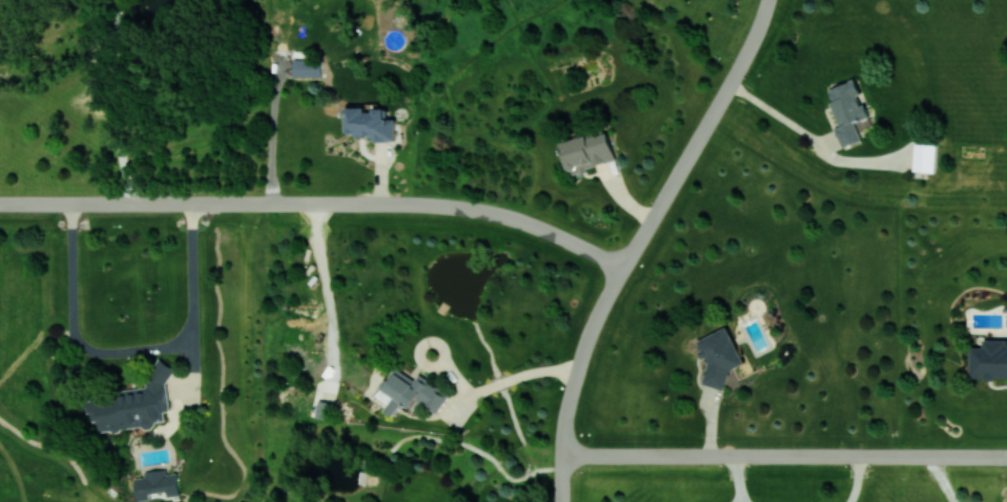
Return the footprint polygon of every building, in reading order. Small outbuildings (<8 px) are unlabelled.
[(293,76),(321,77),(322,59),(294,59),(293,76)] [(827,90),(840,125),(835,127),(842,147),(862,140),(855,121),(869,117),(864,104),(861,105),(857,95),(861,93),(856,79),(827,90)] [(396,141),(396,119),(388,119),(387,109),(367,109),(367,107),(348,107),(348,135),(373,135),(374,141),(396,141)] [(617,161),(609,131),(563,143),(570,173),(617,161)] [(913,171),(934,172),(935,144),(915,143),(913,171)] [(745,363),(727,326),(698,341),(703,351),(702,351),(708,363),(703,384),(725,390),(730,370),(745,363)] [(984,339),(984,348),(971,347),(971,378),(1006,378),(1006,340),(984,339)] [(86,400),(88,411),(93,414),(94,422),(99,421),(101,432),(110,430),(112,431),(142,426),(151,431),(157,422),(165,420),(164,411),(170,410),(166,385),(176,368),(160,358),(146,380),(148,389),(86,400)] [(416,379),(394,367),(378,396),(389,402),(384,411),(393,416),(401,403),(413,409),(418,400),(439,412),(449,394),(418,376),(416,379)] [(330,402),(319,400),(316,416),(327,418),(330,402)] [(180,493),(177,472),(167,474),(166,469),(145,471),(145,476),(135,478),(138,500),(150,499),(150,497),(180,493)]
